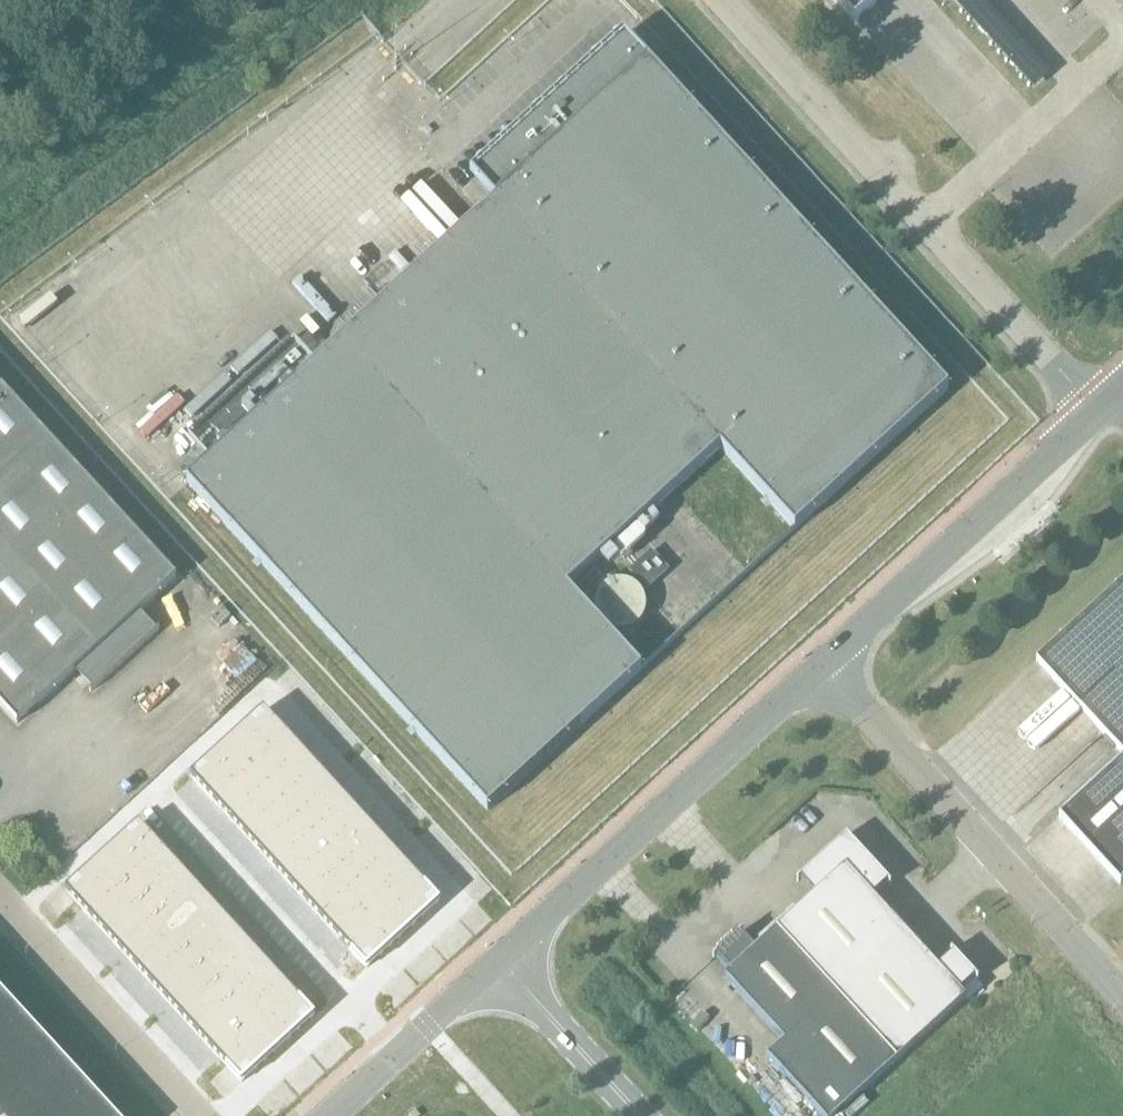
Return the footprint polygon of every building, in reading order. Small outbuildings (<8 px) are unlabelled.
[(855,24),(881,0),(832,0),(855,24)] [(494,203),(187,484),(488,813),(642,672),(567,590),(720,450),(795,532),(948,391),(632,46),(624,36),(470,176),(479,186),(494,203)] [(177,579),(0,386),(0,706),(18,725),(77,671),(95,690),(156,635),(138,615),(177,579)] [(1036,663),(1122,758),(1122,583),(1036,663)] [(264,713),(191,779),(367,970),(439,904),(264,713)] [(1058,820),(1120,887),(1122,884),(1122,761),(1058,820)] [(139,827),(66,893),(241,1085),(314,1019),(139,827)] [(713,960),(714,961),(716,959),(730,974),(724,979),(784,1044),(768,1059),(767,1057),(766,1058),(819,1115),(839,1115),(965,1000),(960,995),(975,981),(977,983),(979,982),(951,952),(950,953),(952,955),(937,970),(873,899),(888,885),(890,888),(891,887),(846,837),(797,883),(798,884),(800,882),(814,897),(755,951),(741,936),(743,934),(742,933),(713,960)] [(0,995),(0,1115),(111,1115),(0,995)]
